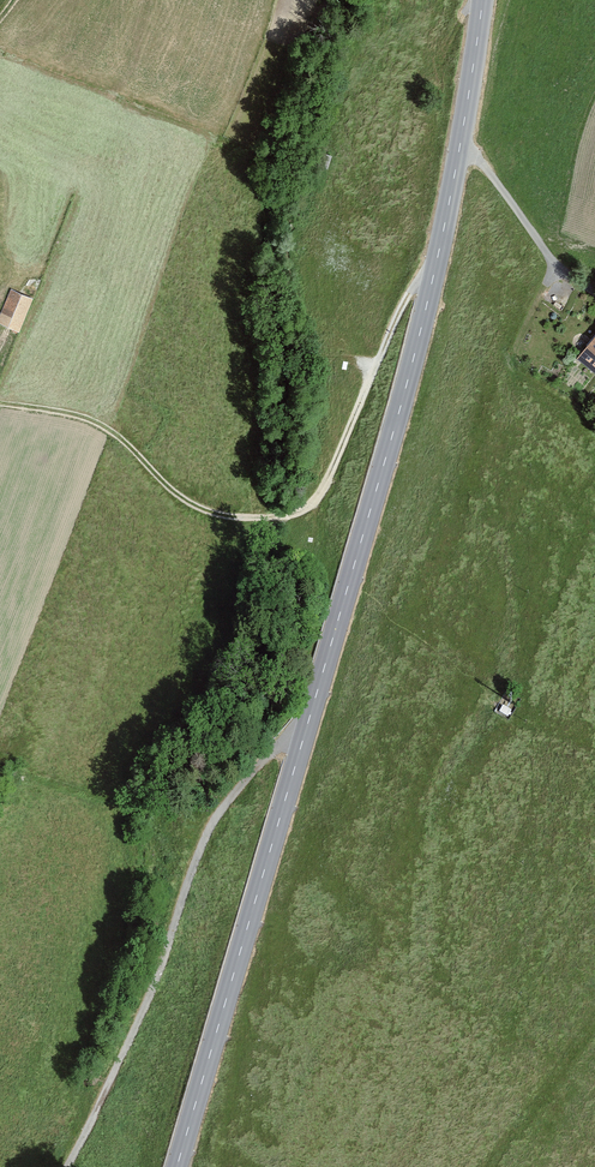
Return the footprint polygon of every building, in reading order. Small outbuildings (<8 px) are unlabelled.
[(24,330),(34,294),(8,286),(0,313),(0,323),(24,330)] [(579,360),(594,373),(594,342),(579,360)]
